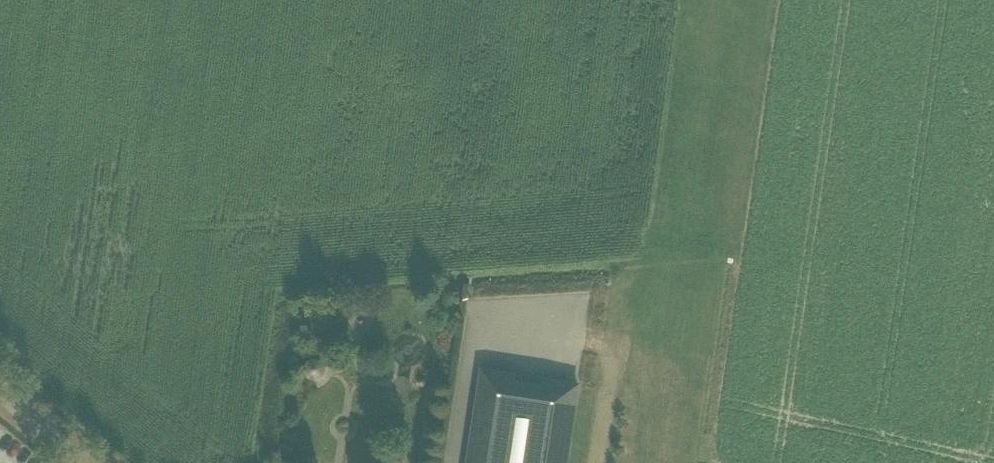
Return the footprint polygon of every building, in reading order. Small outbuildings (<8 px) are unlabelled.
[(303,368),(303,369),(303,370),(303,371),(304,372),(304,373),(305,374),(305,375),(306,375),(306,376),(307,377),(308,377),(308,378),(309,378),(310,378),(311,379),(312,379),(313,379),(314,379),(315,379),(316,379),(317,378),(318,378),(319,378),(320,377),(321,376),(322,375),(323,374),(323,373),(323,372),(324,371),(324,370),(324,369),(324,368),(324,367),(324,366),(323,365),(323,364),(323,363),(322,363),(321,362),(321,361),(320,361),(319,360),(318,359),(317,359),(316,359),(315,358),(314,358),(313,358),(312,358),(311,359),(310,359),(309,359),(308,360),(307,361),(306,361),(306,362),(305,363),(304,364),(304,365),(304,366),(303,367),(303,368)] [(575,405),(479,391),(476,411),(468,462),(567,462),(575,405)]
